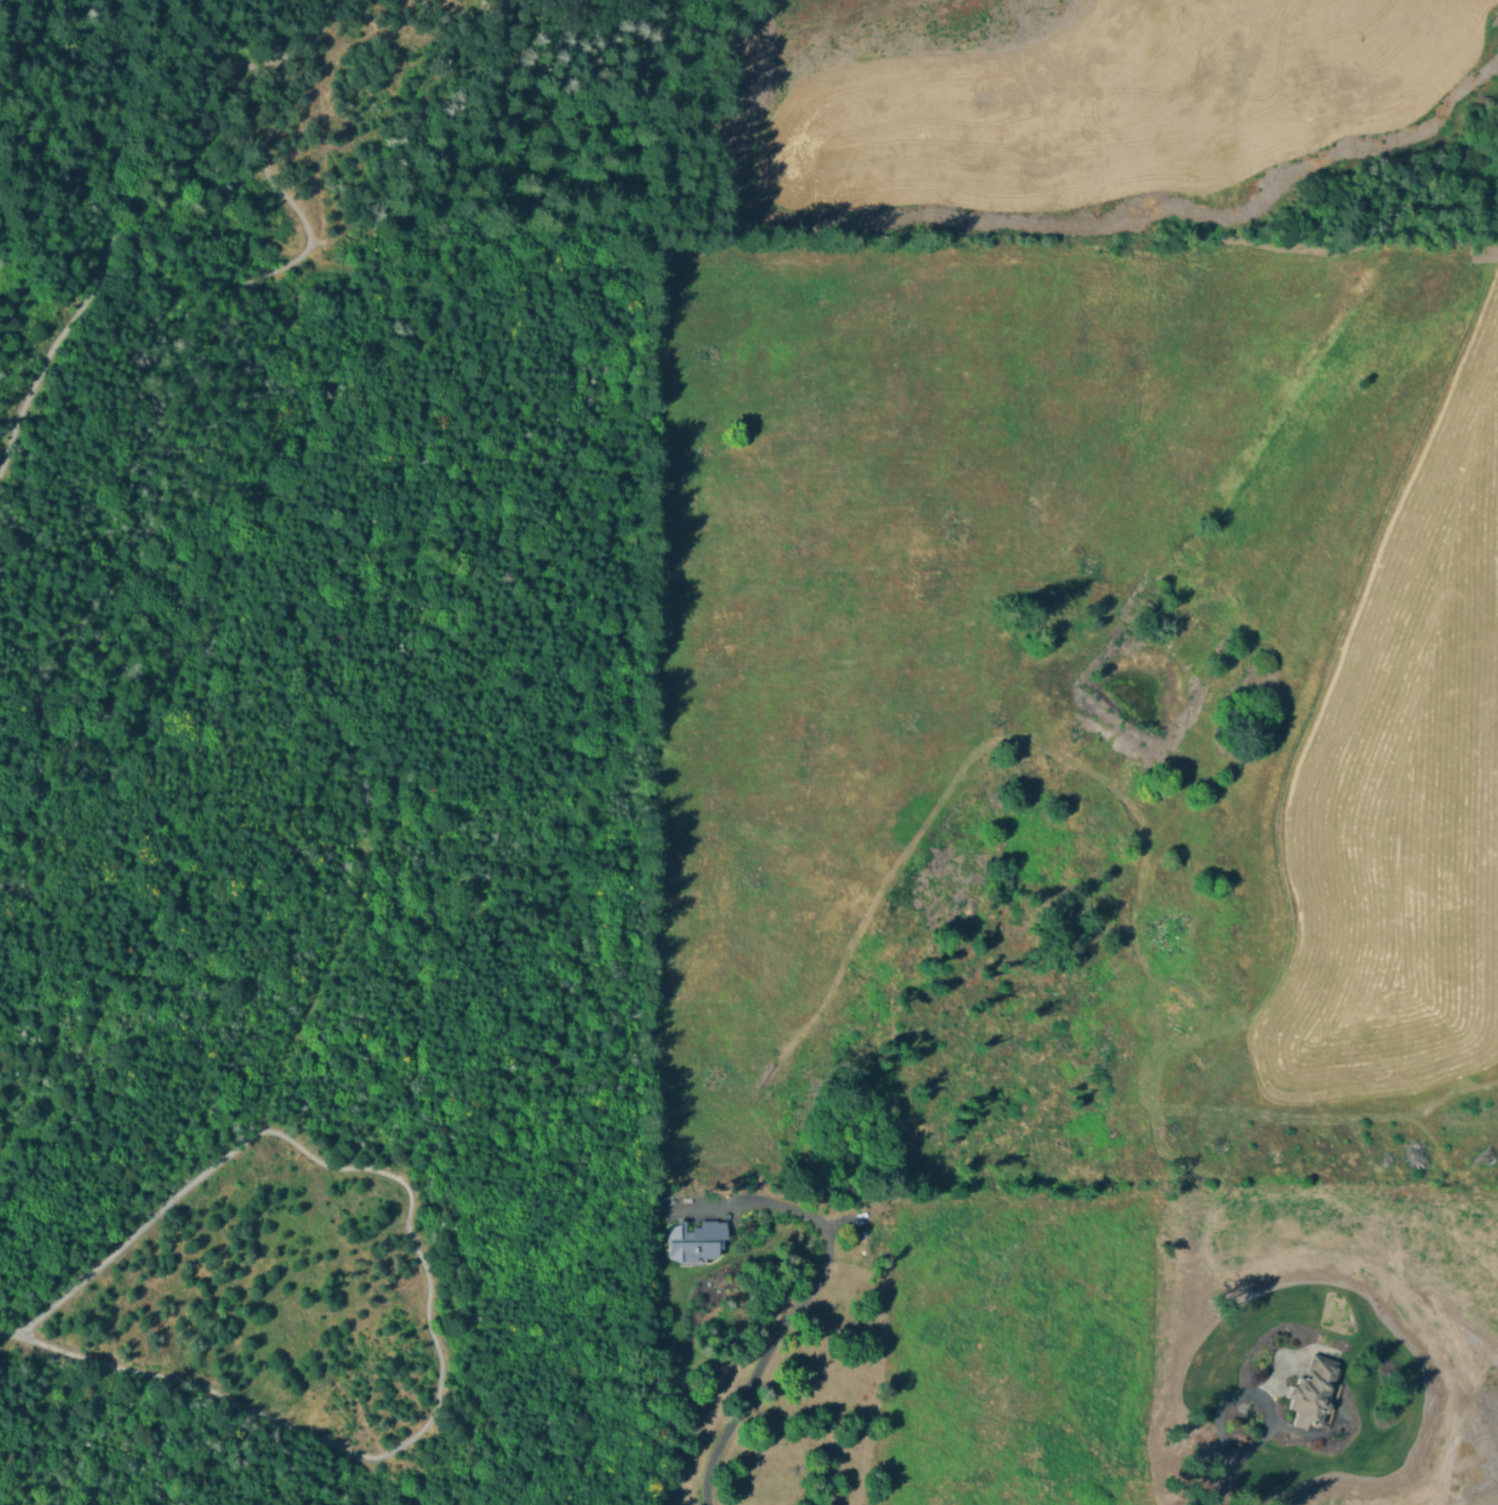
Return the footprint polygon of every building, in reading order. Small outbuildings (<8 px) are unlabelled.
[(665,1225),(674,1225),(674,1220),(683,1220),(683,1230),(690,1230),(690,1225),(698,1225),(698,1219),(725,1219),(725,1239),(714,1239),(714,1259),(701,1259),(701,1256),(692,1256),(692,1260),(676,1260),(676,1258),(665,1258),(665,1225)] [(1337,1362),(1319,1426),(1305,1422),(1303,1427),(1296,1425),(1300,1411),(1289,1408),(1297,1378),(1305,1380),(1313,1354),(1337,1362)]
